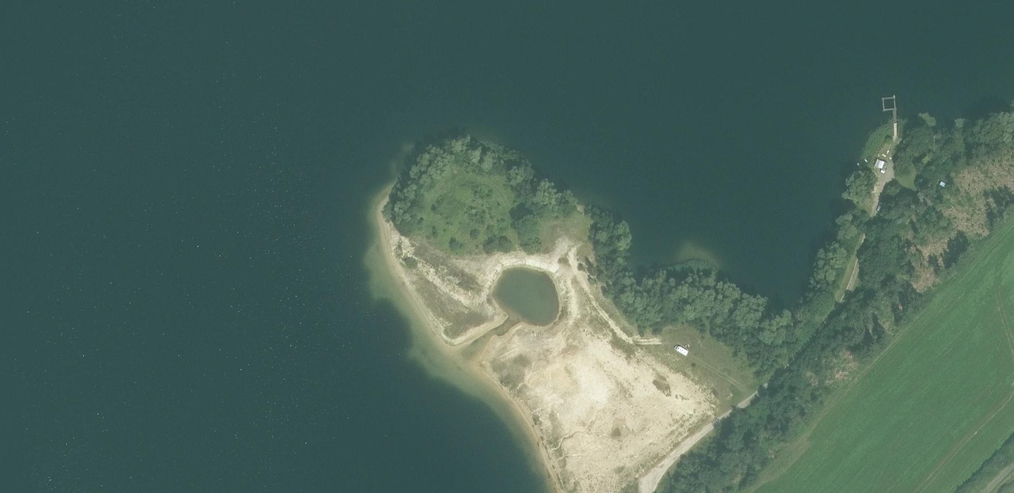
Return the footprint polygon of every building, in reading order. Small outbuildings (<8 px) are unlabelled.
[(917,205),(926,212),(936,201),(927,193),(917,205)]
